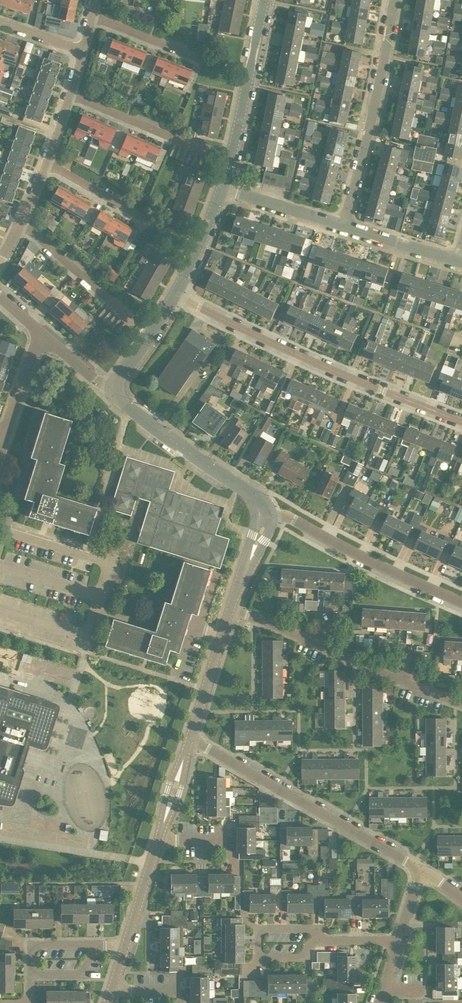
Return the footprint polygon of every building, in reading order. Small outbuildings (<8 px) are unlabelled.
[(4,5),(16,9),(19,0),(6,0),(4,5)] [(16,9),(29,13),(33,0),(19,0),(16,9)] [(60,5),(75,9),(77,0),(62,0),(60,5)] [(119,9),(132,15),(133,6),(126,5),(127,0),(120,0),(119,9)] [(353,5),(370,8),(372,0),(354,0),(353,5)] [(417,6),(434,9),(435,0),(418,0),(417,6)] [(225,1),(222,16),(241,20),(244,4),(225,1)] [(346,4),(336,3),(334,9),(345,11),(346,4)] [(453,13),(461,14),(461,8),(461,5),(461,4),(455,3),(453,13)] [(46,16),(44,25),(59,28),(61,19),(70,21),(72,21),(75,9),(60,5),(53,4),(50,17),(46,16)] [(353,5),(351,17),(368,20),(370,8),(353,5)] [(417,6),(415,18),(432,21),(434,9),(417,6)] [(291,10),(289,23),(306,26),(309,14),(291,10)] [(453,20),(461,21),(461,14),(453,13),(454,14),(453,20)] [(241,20),(222,16),(219,31),(238,34),(241,20)] [(351,17),(349,29),(366,32),(368,20),(351,17)] [(415,18),(413,30),(430,33),(431,26),(437,27),(437,29),(447,30),(448,24),(437,22),(432,21),(415,18)] [(289,23),(286,35),(304,38),(306,26),(289,23)] [(342,28),(332,26),(331,33),(341,35),(342,28)] [(311,27),(310,34),(320,36),(323,37),(324,30),(321,29),(311,27)] [(366,32),(349,29),(347,41),(364,44),(366,32)] [(413,30),(411,42),(428,44),(428,45),(434,46),(444,48),(445,48),(445,47),(446,42),(440,41),(434,40),(434,42),(429,41),(430,33),(413,30)] [(205,43),(206,32),(197,31),(196,40),(200,42),(205,44),(205,43)] [(286,35),(284,46),(301,50),(304,38),(286,35)] [(461,39),(450,37),(449,43),(459,45),(461,39)] [(106,54),(123,61),(129,46),(112,39),(106,54)] [(411,42),(409,54),(426,57),(428,45),(428,44),(411,42)] [(0,60),(0,70),(2,71),(5,64),(14,67),(18,56),(16,56),(19,47),(6,43),(0,60)] [(129,46),(123,61),(140,68),(146,52),(129,46)] [(284,46),(281,58),(299,62),(301,50),(284,46)] [(343,61),(360,65),(363,53),(345,49),(343,61)] [(316,53),(306,51),(305,58),(319,60),(319,57),(319,54),(316,54),(316,53)] [(22,52),(19,62),(26,64),(30,55),(22,52)] [(342,66),(340,73),(358,76),(360,65),(343,61),(336,60),(336,59),(322,56),(321,63),(335,66),(335,65),(342,66)] [(151,72),(168,79),(174,63),(157,57),(151,72)] [(44,58),(40,70),(56,76),(61,64),(44,58)] [(281,58),(279,70),(297,73),(299,62),(281,58)] [(174,63),(168,79),(185,85),(191,70),(174,63)] [(407,64),(405,77),(421,80),(421,81),(427,82),(437,84),(439,78),(428,76),(428,77),(422,76),(424,68),(407,64)] [(17,67),(14,74),(21,76),(24,69),(17,67)] [(40,70),(36,81),(52,87),(56,76),(40,70)] [(297,73),(279,70),(277,82),(294,85),(297,73)] [(340,73),(338,84),(355,88),(358,76),(340,73)] [(312,76),(302,74),(300,81),(311,83),(311,82),(315,83),(315,78),(311,77),(312,76)] [(405,77),(402,88),(419,92),(421,81),(421,80),(405,77)] [(10,86),(17,88),(19,82),(13,79),(10,86)] [(331,83),(317,80),(317,81),(321,82),(320,88),(330,90),(331,83)] [(36,81),(32,93),(48,99),(52,87),(36,81)] [(427,82),(426,88),(436,90),(437,84),(427,82)] [(338,84),(335,96),(353,100),(355,88),(338,84)] [(207,93),(204,104),(224,108),(227,94),(207,89),(208,86),(199,85),(198,91),(207,93)] [(10,99),(13,91),(0,86),(0,96),(10,99)] [(402,88),(400,100),(416,104),(422,105),(434,108),(435,103),(433,102),(434,101),(417,98),(419,92),(402,88)] [(31,97),(28,104),(44,110),(48,99),(32,93),(32,94),(24,91),(22,94),(31,97)] [(270,92),(268,105),(285,108),(288,96),(270,92)] [(451,95),(440,93),(439,99),(450,101),(451,95)] [(317,99),(316,105),(350,112),(353,100),(335,96),(333,104),(327,102),(328,101),(317,99)] [(400,100),(397,112),(414,116),(416,104),(400,100)] [(0,112),(0,113),(8,116),(10,109),(1,106),(2,104),(0,103),(0,112)] [(44,110),(28,104),(28,105),(25,104),(24,107),(26,108),(24,114),(21,113),(20,115),(40,122),(44,110)] [(204,104),(201,119),(220,123),(224,108),(204,104)] [(350,112),(316,105),(312,104),(311,110),(315,110),(314,111),(325,113),(325,112),(331,113),(330,120),(347,124),(350,112)] [(268,105),(265,116),(283,120),(284,114),(289,115),(289,116),(299,118),(301,111),(290,109),(290,110),(285,109),(285,108),(268,105)] [(422,105),(421,111),(431,113),(432,108),(434,108),(422,105)] [(461,122),(461,110),(455,108),(452,120),(461,122)] [(397,112),(394,124),(411,127),(414,116),(397,112)] [(86,134),(93,137),(99,122),(82,114),(74,134),(82,138),(86,134)] [(14,127),(15,121),(0,116),(0,122),(14,127)] [(265,116),(263,128),(296,135),(297,130),(286,128),(286,129),(281,128),(283,120),(265,116)] [(446,119),(435,117),(434,123),(445,125),(446,119)] [(220,123),(201,119),(198,134),(217,138),(220,123)] [(461,134),(461,122),(452,120),(450,132),(461,134)] [(99,122),(93,137),(98,139),(99,146),(107,149),(109,144),(116,129),(99,122)] [(411,127),(394,124),(392,135),(409,139),(411,127)] [(18,127),(14,138),(30,144),(34,132),(18,127)] [(263,128),(261,140),(278,143),(279,137),(285,138),(284,140),(295,142),(296,135),(263,128)] [(332,128),(329,140),(346,144),(349,133),(332,128)] [(307,130),(306,134),(323,138),(324,133),(314,130),(314,131),(307,130)] [(461,147),(461,134),(450,132),(448,144),(461,147)] [(131,153),(137,156),(144,141),(127,133),(120,149),(118,154),(126,157),(131,153)] [(323,138),(306,134),(304,139),(311,141),(311,142),(321,145),(323,138)] [(13,142),(10,150),(26,155),(30,144),(14,138),(14,139),(9,137),(8,140),(13,142)] [(437,148),(437,147),(447,149),(445,156),(461,159),(461,147),(448,144),(438,142),(439,138),(434,137),(432,147),(437,148)] [(261,140),(258,151),(275,155),(278,143),(261,140)] [(329,140),(326,151),(343,156),(346,144),(329,140)] [(144,141),(137,156),(154,163),(160,148),(144,141)] [(177,146),(171,144),(171,143),(170,146),(166,155),(172,157),(177,146)] [(424,161),(429,162),(435,163),(437,148),(432,147),(427,146),(422,145),(417,144),(417,145),(416,144),(414,159),(419,160),(424,161)] [(87,157),(95,160),(99,148),(91,145),(87,157)] [(385,145),(382,156),(399,161),(402,150),(385,145)] [(172,157),(177,160),(182,148),(177,146),(172,157)] [(69,158),(81,164),(84,158),(77,155),(79,151),(73,148),(69,158)] [(188,151),(182,148),(177,160),(183,162),(188,151)] [(10,150),(7,161),(22,167),(26,155),(10,150)] [(193,153),(188,151),(183,162),(189,164),(193,153)] [(275,155),(258,151),(256,164),(273,167),(275,155)] [(326,151),(323,163),(340,168),(343,156),(326,151)] [(303,152),(302,157),(317,161),(318,156),(303,152)] [(189,164),(194,167),(199,155),(193,153),(189,164)] [(194,167),(200,169),(204,158),(199,155),(194,167)] [(291,158),(281,156),(279,163),(290,165),(291,158)] [(382,156),(379,168),(396,173),(398,166),(403,168),(405,163),(399,161),(382,156)] [(317,161),(302,157),(301,158),(306,159),(305,165),(315,168),(317,161)] [(210,160),(204,158),(200,169),(205,171),(210,160)] [(289,173),(296,175),(300,160),(293,158),(289,173)] [(7,161),(3,173),(19,178),(22,167),(7,161)] [(323,163),(319,175),(337,180),(340,168),(323,163)] [(460,180),(461,171),(461,168),(445,164),(442,176),(460,180)] [(379,168),(375,180),(393,184),(396,173),(379,168)] [(187,170),(182,184),(201,191),(206,177),(187,170)] [(263,182),(270,184),(272,172),(265,171),(263,182)] [(270,184),(277,185),(279,174),(272,172),(270,184)] [(0,181),(0,185),(15,190),(19,178),(3,173),(0,181)] [(277,185),(284,187),(286,175),(279,174),(277,185)] [(286,175),(284,187),(291,188),(293,176),(286,175)] [(319,175),(316,186),(334,191),(337,180),(319,175)] [(439,187),(457,192),(460,180),(442,176),(439,187)] [(375,180),(372,191),(390,196),(393,184),(375,180)] [(400,180),(398,186),(408,189),(410,183),(400,180)] [(310,185),(300,182),(299,189),(309,191),(310,185)] [(182,184),(176,199),(195,206),(201,191),(182,184)] [(0,185),(0,198),(11,202),(15,190),(0,185)] [(50,200),(66,209),(74,195),(58,186),(50,200)] [(334,191),(316,186),(313,198),(330,203),(334,191)] [(408,189),(398,186),(396,192),(406,195),(408,189)] [(436,199),(454,204),(457,192),(439,187),(436,199)] [(417,200),(419,195),(420,189),(414,188),(411,198),(417,200)] [(432,193),(420,189),(419,195),(433,199),(433,198),(431,197),(432,193)] [(372,191),(369,203),(392,209),(393,205),(388,203),(390,196),(372,191)] [(66,209),(87,221),(90,216),(85,213),(90,204),(74,195),(66,209)] [(433,211),(451,215),(454,204),(436,199),(436,200),(433,200),(433,199),(419,195),(417,200),(429,203),(429,202),(435,204),(433,211)] [(195,206),(176,199),(171,212),(190,220),(195,206)] [(8,229),(17,208),(0,202),(0,225),(8,229)] [(369,203),(366,215),(375,217),(381,219),(383,219),(385,213),(390,214),(390,215),(395,217),(402,219),(403,219),(404,213),(402,212),(392,209),(369,203)] [(393,205),(392,209),(402,212),(403,206),(393,204),(393,205)] [(87,221),(108,233),(116,219),(100,210),(95,219),(90,216),(87,221)] [(431,218),(430,222),(447,227),(451,215),(433,211),(431,218)] [(415,212),(414,218),(424,221),(425,216),(426,215),(425,215),(415,212)] [(48,213),(42,223),(53,232),(58,222),(52,219),(54,216),(48,213)] [(238,216),(232,233),(239,235),(238,241),(236,240),(233,250),(235,250),(239,252),(242,242),(244,236),(250,219),(238,216)] [(423,226),(424,221),(414,218),(412,224),(423,226)] [(116,219),(108,233),(114,237),(114,243),(126,250),(133,238),(128,235),(132,228),(116,219)] [(244,236),(256,240),(261,223),(250,219),(244,236)] [(447,227),(430,222),(427,234),(444,239),(447,227)] [(261,223),(256,240),(262,242),(260,248),(265,250),(267,244),(273,227),(261,223)] [(267,244),(279,247),(284,230),(273,227),(267,244)] [(284,230),(279,247),(290,251),(296,234),(284,230)] [(61,239),(73,245),(76,239),(65,233),(61,239)] [(284,266),(282,274),(283,274),(286,275),(288,268),(290,268),(293,258),(294,252),(302,255),(307,238),(307,237),(296,234),(290,251),(288,257),(285,267),(284,266)] [(313,239),(307,238),(302,255),(307,256),(313,239)] [(26,292),(36,279),(40,275),(34,271),(31,275),(23,268),(27,263),(39,249),(29,241),(18,264),(22,268),(12,280),(26,292)] [(164,250),(170,254),(176,244),(170,241),(164,250)] [(247,244),(242,242),(239,252),(239,253),(244,254),(247,244)] [(326,267),(327,267),(332,251),(320,247),(315,264),(322,266),(320,272),(318,272),(316,280),(315,281),(322,283),(325,273),(324,273),(326,267)] [(262,260),(265,250),(259,248),(256,258),(255,262),(260,264),(262,260)] [(222,259),(225,253),(215,249),(212,255),(222,259)] [(270,251),(265,250),(262,260),(267,262),(270,251)] [(327,267),(338,271),(343,254),(332,251),(327,267)] [(153,252),(146,265),(164,275),(171,262),(153,252)] [(338,271),(349,275),(355,258),(343,254),(338,271)] [(282,255),(279,265),(284,266),(285,267),(288,257),(282,255)] [(222,269),(228,272),(233,263),(232,263),(234,259),(229,257),(228,260),(227,260),(222,269)] [(91,265),(97,270),(102,264),(96,258),(91,265)] [(349,275),(361,278),(367,261),(355,258),(349,275)] [(364,286),(361,295),(368,297),(371,288),(370,287),(372,282),(378,265),(367,261),(361,278),(367,280),(365,286),(364,286)] [(233,263),(228,272),(233,275),(237,265),(233,263)] [(146,265),(139,278),(156,288),(164,275),(146,265)] [(378,265),(372,282),(384,286),(389,269),(378,265)] [(239,304),(250,309),(258,293),(250,289),(253,285),(254,285),(259,276),(261,270),(256,268),(254,273),(239,304)] [(228,298),(239,304),(254,273),(248,270),(243,280),(245,281),(243,286),(236,282),(228,298)] [(206,287),(218,293),(226,277),(214,271),(206,287)] [(409,293),(410,294),(415,277),(404,273),(400,284),(394,282),(390,295),(396,297),(398,290),(405,292),(403,298),(402,297),(399,307),(405,309),(408,299),(409,293)] [(306,276),(304,285),(320,290),(322,283),(315,281),(316,280),(306,276)] [(218,293),(228,298),(236,282),(226,277),(218,293)] [(410,294),(421,297),(427,280),(415,277),(410,294)] [(156,288),(139,278),(131,291),(149,301),(156,288)] [(338,289),(344,291),(348,280),(341,278),(338,289)] [(50,292),(54,296),(59,291),(54,286),(50,291),(36,279),(26,292),(40,304),(50,292)] [(348,280),(344,291),(349,292),(353,282),(348,280)] [(427,280),(421,297),(432,301),(433,301),(438,284),(427,280)] [(265,291),(271,294),(276,284),(270,281),(265,291)] [(276,284),(271,294),(276,296),(281,286),(276,284)] [(430,306),(427,316),(428,316),(433,318),(436,308),(435,308),(437,302),(444,304),(450,287),(438,284),(433,301),(432,301),(430,306)] [(444,322),(451,324),(454,314),(453,314),(455,308),(456,308),(461,291),(450,287),(444,304),(450,306),(449,312),(448,311),(444,322)] [(296,326),(303,310),(303,309),(305,305),(310,295),(309,295),(311,290),(306,288),(299,302),(301,302),(298,307),(292,305),(288,303),(286,307),(283,313),(287,315),(285,321),(296,326)] [(371,288),(368,297),(373,299),(376,289),(371,288)] [(49,312),(62,323),(73,311),(60,299),(64,295),(59,291),(54,296),(59,300),(49,312)] [(250,309),(260,314),(269,298),(258,293),(250,309)] [(353,293),(351,300),(365,305),(367,298),(353,293)] [(315,297),(310,295),(305,305),(310,307),(315,297)] [(269,298),(260,314),(272,320),(280,304),(269,298)] [(413,301),(408,299),(405,309),(410,311),(413,301)] [(321,312),(327,315),(332,305),(326,302),(321,312)] [(425,304),(422,314),(423,315),(423,317),(426,318),(427,316),(430,306),(425,304)] [(95,314),(100,318),(108,309),(104,305),(95,314)] [(332,305),(327,315),(333,317),(337,307),(332,305)] [(100,318),(104,322),(112,313),(108,309),(100,318)] [(296,326),(307,331),(314,315),(303,310),(296,326)] [(73,311),(62,323),(76,335),(86,323),(91,327),(96,322),(87,315),(83,320),(73,311)] [(329,341),(340,346),(354,315),(348,312),(343,322),(344,322),(342,327),(336,325),(329,341)] [(104,322),(109,326),(117,317),(112,313),(104,322)] [(307,331),(318,336),(325,320),(314,315),(307,331)] [(354,315),(340,346),(351,351),(358,335),(351,331),(353,326),(354,327),(359,317),(354,315)] [(109,326),(113,330),(121,321),(117,317),(109,326)] [(318,336),(329,341),(336,325),(325,320),(318,336)] [(113,330),(118,334),(126,325),(121,321),(113,330)] [(362,356),(374,361),(380,344),(379,344),(382,338),(383,339),(386,329),(385,329),(387,325),(381,323),(376,336),(377,337),(375,342),(369,340),(362,356)] [(126,325),(118,334),(122,338),(130,329),(126,325)] [(445,328),(443,333),(453,337),(455,332),(445,328)] [(175,355),(196,369),(199,371),(216,346),(192,329),(175,355)] [(391,331),(386,329),(383,339),(387,341),(391,331)] [(443,333),(441,338),(451,342),(453,337),(443,333)] [(385,365),(396,370),(409,338),(402,335),(396,351),(392,349),(385,365)] [(396,370),(407,374),(414,358),(408,355),(414,340),(409,338),(396,370)] [(451,342),(441,338),(439,344),(449,348),(451,342)] [(0,342),(0,353),(12,358),(17,346),(1,340),(0,342)] [(374,361),(385,365),(392,349),(380,344),(374,361)] [(421,354),(428,356),(431,347),(425,344),(421,354)] [(431,347),(428,356),(432,358),(436,348),(431,347)] [(234,356),(231,361),(238,364),(232,377),(237,379),(249,354),(237,349),(234,356)] [(8,370),(12,358),(0,353),(0,367),(8,370)] [(248,369),(255,372),(261,360),(249,354),(237,379),(242,381),(248,369)] [(196,369),(175,355),(156,383),(177,397),(196,369)] [(407,374),(419,379),(425,362),(414,358),(407,374)] [(255,388),(260,390),(272,365),(261,360),(255,372),(261,375),(255,388)] [(425,362),(419,379),(430,383),(436,367),(425,362)] [(272,365),(260,390),(265,392),(267,387),(274,390),(284,371),(272,365)] [(4,381),(8,370),(0,367),(0,379),(4,381)] [(440,391),(452,396),(459,379),(447,374),(440,391)] [(288,407),(294,409),(304,384),(292,379),(287,391),(294,394),(288,407)] [(461,400),(461,380),(459,379),(452,396),(461,400)] [(223,392),(210,384),(203,394),(210,399),(213,394),(220,398),(223,392)] [(302,403),(309,406),(316,389),(315,388),(315,386),(310,384),(308,386),(304,384),(294,409),(298,411),(302,403)] [(243,399),(245,395),(235,389),(233,394),(243,399)] [(311,422),(315,424),(317,419),(328,394),(316,389),(309,406),(315,408),(311,417),(313,418),(311,422)] [(328,394),(317,419),(322,421),(325,412),(327,408),(334,411),(340,399),(328,394)] [(263,410),(270,413),(275,401),(268,398),(263,410)] [(227,417),(207,403),(195,421),(214,435),(227,417)] [(350,438),(352,434),(362,409),(350,404),(345,416),(352,419),(347,432),(345,436),(350,438)] [(362,423),(369,426),(374,413),(362,409),(352,434),(357,436),(361,427),(360,427),(362,423)] [(373,448),(374,448),(386,418),(374,413),(369,426),(376,428),(368,447),(373,449),(373,448)] [(37,462),(26,501),(32,502),(28,514),(89,533),(96,511),(51,497),(60,467),(54,465),(68,421),(46,414),(32,460),(37,462)] [(258,427),(266,432),(273,419),(265,415),(258,427)] [(224,442),(236,451),(248,434),(239,428),(243,423),(234,417),(227,427),(232,431),(224,442)] [(386,418),(374,448),(379,450),(386,432),(393,435),(398,423),(386,418)] [(403,439),(402,444),(409,446),(404,459),(405,460),(409,461),(420,431),(415,430),(416,428),(411,426),(410,428),(408,427),(403,439)] [(319,441),(326,444),(332,430),(325,427),(319,441)] [(420,431),(409,461),(414,463),(420,445),(427,448),(432,436),(420,431)] [(333,433),(329,445),(335,447),(339,435),(333,433)] [(432,436),(427,448),(439,453),(440,453),(444,441),(432,436)] [(248,458),(262,466),(274,444),(260,437),(248,458)] [(434,466),(431,473),(432,474),(436,476),(442,460),(450,463),(452,458),(452,457),(456,446),(455,445),(444,441),(440,453),(439,453),(437,456),(438,457),(434,466)] [(274,463),(282,468),(279,473),(301,486),(310,471),(288,458),(290,455),(282,450),(274,463)] [(432,455),(429,464),(434,466),(438,457),(437,456),(432,455)] [(343,482),(353,487),(358,476),(359,476),(364,465),(344,456),(341,462),(350,466),(347,471),(348,471),(343,482)] [(376,467),(384,470),(388,461),(380,458),(376,467)] [(126,540),(208,566),(209,560),(220,563),(234,520),(224,517),(226,508),(216,505),(218,500),(200,494),(202,489),(184,482),(185,480),(173,475),(175,470),(151,462),(126,540)] [(394,465),(391,472),(400,476),(403,469),(394,465)] [(375,469),(372,477),(381,481),(384,473),(375,469)] [(335,477),(327,472),(317,492),(330,498),(337,483),(333,481),(335,477)] [(433,500),(429,509),(437,512),(440,504),(438,503),(440,499),(435,497),(433,501),(433,500)] [(348,515),(359,520),(367,504),(356,498),(348,515)] [(375,517),(380,520),(387,507),(378,503),(376,508),(367,504),(359,520),(371,526),(375,517)] [(381,532),(392,537),(401,521),(391,517),(394,511),(387,507),(380,520),(385,523),(381,532)] [(409,534),(414,537),(420,524),(423,517),(415,513),(409,525),(401,521),(392,537),(404,543),(409,534)] [(415,548),(427,553),(435,536),(426,532),(428,527),(420,524),(414,537),(419,539),(415,548)] [(442,549),(448,552),(454,539),(445,535),(443,540),(435,536),(427,553),(438,558),(442,549)] [(461,568),(461,548),(460,547),(461,543),(461,542),(454,539),(448,552),(450,553),(450,552),(454,554),(450,563),(461,568)] [(168,650),(174,652),(187,613),(192,615),(207,569),(185,563),(171,608),(165,606),(156,636),(111,622),(104,643),(164,662),(168,650)] [(281,591),(293,592),(295,570),(282,569),(281,591)] [(295,570),(293,592),(294,592),(294,587),(306,588),(308,571),(295,570)] [(320,572),(308,571),(306,588),(319,589),(320,572)] [(332,573),(320,572),(319,589),(331,590),(332,573)] [(332,573),(331,590),(344,591),(344,586),(345,574),(332,573)] [(344,591),(344,594),(351,595),(352,587),(344,586),(344,591)] [(277,606),(284,606),(284,608),(291,609),(291,599),(278,598),(277,606)] [(305,610),(317,610),(318,601),(306,600),(305,610)] [(318,601),(317,610),(329,611),(330,602),(318,601)] [(362,626),(375,627),(376,610),(364,609),(362,626)] [(375,627),(387,628),(389,611),(376,610),(375,627)] [(387,628),(400,629),(401,612),(389,611),(387,628)] [(400,629),(412,630),(413,613),(401,612),(400,629)] [(413,613),(412,630),(425,630),(426,613),(413,613)] [(363,646),(373,647),(373,638),(364,638),(363,646)] [(444,658),(444,663),(450,663),(450,659),(457,659),(458,642),(445,641),(445,642),(445,652),(444,658)] [(262,642),(262,656),(281,656),(281,642),(262,642)] [(44,666),(45,657),(25,653),(24,662),(44,666)] [(262,656),(262,670),(281,670),(281,656),(262,656)] [(262,670),(262,684),(281,684),(281,670),(262,670)] [(325,672),(326,686),(345,686),(345,671),(325,672)] [(281,684),(262,684),(262,697),(281,697),(281,684)] [(10,809),(11,809),(12,809),(13,808),(14,807),(14,806),(24,776),(24,774),(24,772),(23,771),(22,770),(29,747),(41,751),(42,751),(43,751),(44,751),(45,751),(46,750),(47,749),(48,748),(48,747),(59,711),(60,709),(60,708),(60,707),(59,706),(58,705),(58,704),(57,704),(56,703),(0,686),(0,808),(10,809)] [(326,686),(326,700),(345,699),(345,686),(326,686)] [(363,690),(363,704),(382,704),(382,690),(363,690)] [(326,700),(326,714),(345,713),(345,699),(326,700)] [(363,704),(363,718),(382,717),(382,704),(363,704)] [(345,713),(326,714),(326,728),(345,727),(345,713)] [(363,718),(363,731),(383,731),(382,717),(363,718)] [(426,719),(427,733),(446,733),(446,719),(426,719)] [(235,741),(235,746),(249,745),(249,741),(248,721),(245,721),(234,721),(235,741)] [(248,721),(249,741),(263,740),(262,721),(248,721)] [(276,721),(262,721),(263,740),(277,740),(276,721)] [(290,721),(276,721),(277,740),(291,740),(290,721)] [(383,731),(363,731),(364,746),(383,745),(383,731)] [(427,733),(427,747),(446,747),(446,733),(427,733)] [(427,747),(427,761),(446,761),(446,747),(427,747)] [(303,779),(303,784),(317,784),(317,779),(317,760),(313,760),(303,760),(303,779)] [(317,760),(317,779),(331,779),(331,760),(317,760)] [(345,760),(331,760),(331,779),(345,779),(345,760)] [(359,760),(345,760),(345,779),(359,779),(359,760)] [(446,761),(427,761),(427,775),(446,775),(446,761)] [(206,778),(206,788),(232,788),(232,787),(225,787),(225,778),(206,778)] [(206,788),(206,797),(230,797),(232,797),(232,788),(206,788)] [(206,797),(206,807),(224,807),(224,806),(230,806),(230,797),(206,797)] [(385,817),(385,798),(370,798),(371,817),(385,817)] [(398,798),(385,798),(385,817),(399,817),(398,798)] [(412,798),(398,798),(399,817),(412,817),(412,798)] [(426,798),(412,798),(412,817),(427,817),(426,798)] [(224,807),(206,807),(206,816),(208,816),(208,819),(223,819),(223,816),(224,816),(224,807)] [(237,828),(237,841),(255,841),(255,831),(259,831),(259,829),(265,829),(265,824),(259,824),(259,822),(239,822),(239,828),(237,828)] [(290,845),(298,845),(298,827),(286,827),(286,829),(280,829),(280,849),(290,849),(290,845)] [(298,827),(298,845),(307,845),(307,849),(308,849),(308,854),(310,856),(317,856),(317,829),(311,829),(311,827),(298,827)] [(452,855),(452,836),(438,836),(438,855),(452,855)] [(452,836),(452,855),(461,855),(461,836),(452,836)] [(255,841),(237,841),(237,853),(238,853),(238,859),(265,859),(265,849),(255,849),(255,841)] [(220,875),(220,892),(230,892),(230,896),(234,896),(234,909),(240,909),(239,876),(233,876),(233,874),(220,875)] [(174,893),(183,893),(183,875),(170,875),(170,891),(165,891),(165,900),(171,900),(171,896),(174,896),(174,893)] [(192,896),(202,896),(202,876),(196,876),(196,875),(183,875),(183,893),(183,899),(192,899),(192,896)] [(212,893),(220,892),(220,875),(207,875),(207,876),(202,876),(202,896),(212,896),(212,893)] [(275,910),(280,910),(280,890),(281,890),(281,878),(270,878),(270,894),(261,894),(262,912),(275,912),(275,910)] [(374,900),(374,917),(387,917),(387,899),(387,879),(381,879),(381,895),(383,895),(383,900),(374,900)] [(312,910),(318,910),(317,885),(307,885),(307,895),(299,895),(299,912),(312,912),(312,910)] [(317,885),(318,910),(324,910),(324,917),(326,917),(326,919),(327,920),(331,920),(332,918),(332,917),(337,917),(337,899),(329,899),(329,889),(325,889),(325,885),(318,885),(317,885)] [(249,912),(262,912),(261,894),(253,894),(253,890),(243,890),(243,910),(249,910),(249,912)] [(286,912),(299,912),(299,895),(290,895),(290,890),(281,890),(280,890),(280,910),(286,910),(286,912)] [(346,899),(337,899),(337,917),(350,917),(350,915),(356,915),(356,892),(355,892),(355,895),(346,895),(346,899)] [(356,892),(356,915),(361,915),(361,917),(374,917),(374,900),(365,900),(365,892),(356,892)] [(95,905),(86,905),(86,923),(99,923),(99,905),(99,898),(95,898),(95,905)] [(26,909),(26,928),(39,928),(38,909),(30,909),(30,904),(26,904),(26,909)] [(74,923),(74,905),(61,905),(61,923),(74,923)] [(86,905),(74,905),(74,923),(86,923),(86,905)] [(111,905),(99,905),(99,923),(111,923),(111,905)] [(26,928),(26,909),(13,910),(13,928),(26,928)] [(51,909),(38,909),(39,928),(51,928),(51,909)] [(170,915),(171,922),(187,922),(187,921),(187,915),(183,915),(183,910),(170,910),(170,915)] [(221,925),(221,934),(243,934),(243,924),(238,924),(238,918),(216,918),(216,925),(221,925)] [(160,928),(160,937),(182,937),(183,928),(193,928),(193,925),(193,924),(193,921),(187,921),(187,922),(171,922),(171,928),(162,928),(160,928)] [(437,927),(437,940),(454,940),(454,927),(458,927),(458,921),(443,921),(443,927),(437,927)] [(221,934),(221,944),(243,944),(243,934),(221,934)] [(160,937),(160,947),(178,947),(182,947),(182,937),(160,937)] [(437,940),(437,953),(443,953),(443,959),(458,958),(458,952),(454,952),(454,940),(437,940)] [(225,953),(243,953),(243,944),(221,944),(221,953),(225,953)] [(13,966),(13,953),(5,953),(5,945),(0,945),(0,966),(13,966)] [(160,947),(160,956),(178,956),(178,947),(160,947)] [(337,960),(337,969),(355,969),(355,956),(345,956),(345,952),(317,952),(317,962),(333,962),(333,960),(337,960)] [(221,963),(221,969),(241,969),(241,963),(243,963),(243,953),(225,953),(225,963),(221,963)] [(160,956),(160,966),(162,966),(162,971),(176,971),(176,966),(178,966),(178,956),(160,956)] [(437,964),(437,977),(458,977),(458,976),(460,975),(460,967),(458,967),(454,967),(454,964),(458,964),(458,958),(443,959),(443,964),(437,964)] [(13,979),(13,973),(15,973),(15,968),(13,968),(13,966),(0,966),(0,979),(13,979)] [(333,977),(333,987),(353,987),(353,981),(355,981),(355,969),(337,969),(337,977),(333,977)] [(190,977),(190,990),(208,989),(208,980),(212,980),(212,971),(192,971),(192,977),(190,977)] [(261,997),(261,1000),(270,1000),(270,996),(277,996),(277,993),(277,974),(267,974),(267,981),(261,981),(261,997)] [(286,974),(277,974),(277,993),(286,993),(286,974)] [(296,974),(286,974),(286,993),(286,995),(292,995),(292,998),(296,999),(296,993),(296,974)] [(305,974),(296,974),(296,993),(305,993),(305,996),(312,996),(312,976),(305,976),(305,974)] [(437,977),(437,990),(443,990),(443,995),(458,996),(458,989),(458,977),(437,977)] [(323,978),(323,987),(333,987),(333,978),(323,978)] [(13,992),(13,979),(0,979),(0,992),(13,992)] [(337,1002),(355,1002),(355,993),(353,993),(353,987),(333,987),(333,997),(337,997),(337,1002)] [(190,1002),(192,1002),(227,1002),(227,998),(213,998),(208,999),(208,989),(190,990),(190,1002)] [(59,992),(53,992),(53,990),(48,990),(48,992),(46,992),(46,993),(43,993),(43,1002),(46,1002),(59,1002),(59,992)] [(59,1002),(72,1002),(72,992),(59,992),(59,1002)] [(72,992),(72,1002),(89,1002),(89,993),(85,993),(85,992),(72,992)]
